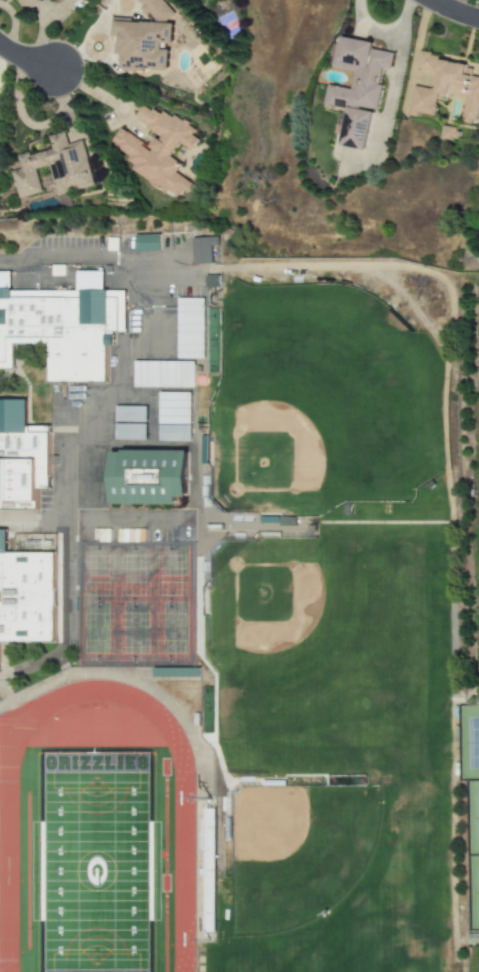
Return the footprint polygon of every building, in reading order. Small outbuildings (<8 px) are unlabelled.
[(28,12),(40,0),(16,0),(28,12)] [(70,11),(82,0),(59,0),(70,11)] [(165,0),(137,0),(158,26),(175,12),(165,0)] [(174,23),(112,20),(111,37),(117,37),(116,55),(122,56),(121,70),(169,72),(170,50),(162,50),(162,44),(173,44),(174,23)] [(366,150),(373,111),(378,112),(382,86),(379,85),(382,69),(391,70),(394,53),(372,49),(373,43),(339,37),(333,69),(355,72),(352,90),(328,85),(325,106),(347,109),(341,146),(366,150)] [(434,117),(438,93),(465,97),(461,122),(477,124),(478,106),(478,85),(478,81),(478,64),(420,56),(418,70),(438,72),(435,90),(413,86),(410,114),(434,117)] [(189,194),(195,185),(179,174),(182,164),(172,157),(181,143),(193,151),(200,139),(195,135),(196,129),(181,119),(172,116),(168,114),(156,111),(154,109),(144,107),(137,116),(150,124),(149,129),(159,135),(151,147),(123,129),(112,145),(136,160),(133,172),(162,190),(189,194)] [(441,139),(457,142),(460,130),(443,127),(441,139)] [(60,195),(97,187),(86,141),(70,145),(67,133),(51,137),(54,150),(22,157),(25,169),(15,172),(22,199),(45,193),(39,169),(53,166),(60,195)] [(458,276),(397,261),(235,259),(235,234),(200,220),(35,221),(0,223),(0,971),(468,971),(458,276)]
